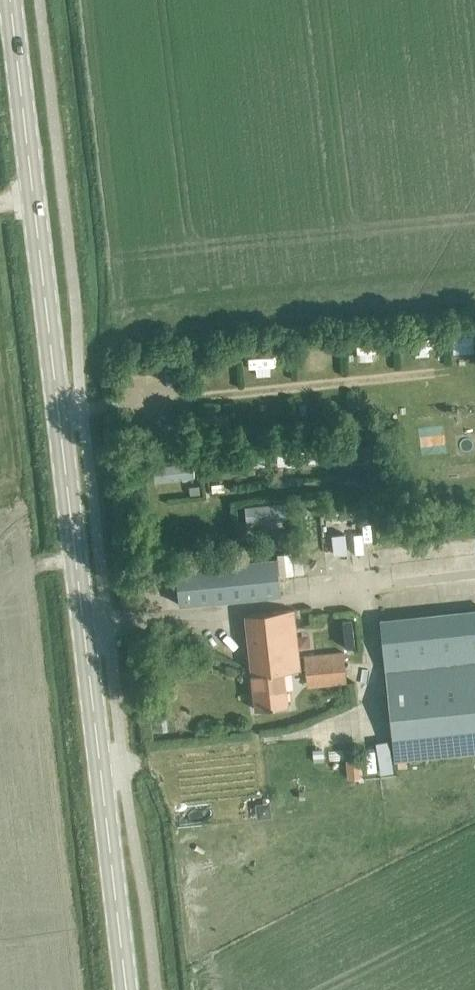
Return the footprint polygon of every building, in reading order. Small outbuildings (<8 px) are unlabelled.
[(462,343),(474,343),(474,323),(463,323),(462,343)] [(257,353),(276,349),(274,338),(255,342),(257,353)] [(244,504),(246,525),(273,522),(272,515),(284,513),(282,500),(244,504)] [(377,532),(378,510),(366,509),(365,532),(377,532)] [(363,515),(348,517),(351,546),(365,544),(363,515)] [(175,568),(179,604),(280,594),(277,558),(175,568)] [(308,646),(297,648),(293,609),(245,614),(255,709),(287,705),(284,671),(300,669),(298,657),(304,657),(307,687),(347,683),(344,651),(309,655),(308,646)] [(387,669),(474,660),(474,611),(381,621),(387,669)] [(395,760),(474,751),(474,662),(385,671),(395,760)]
